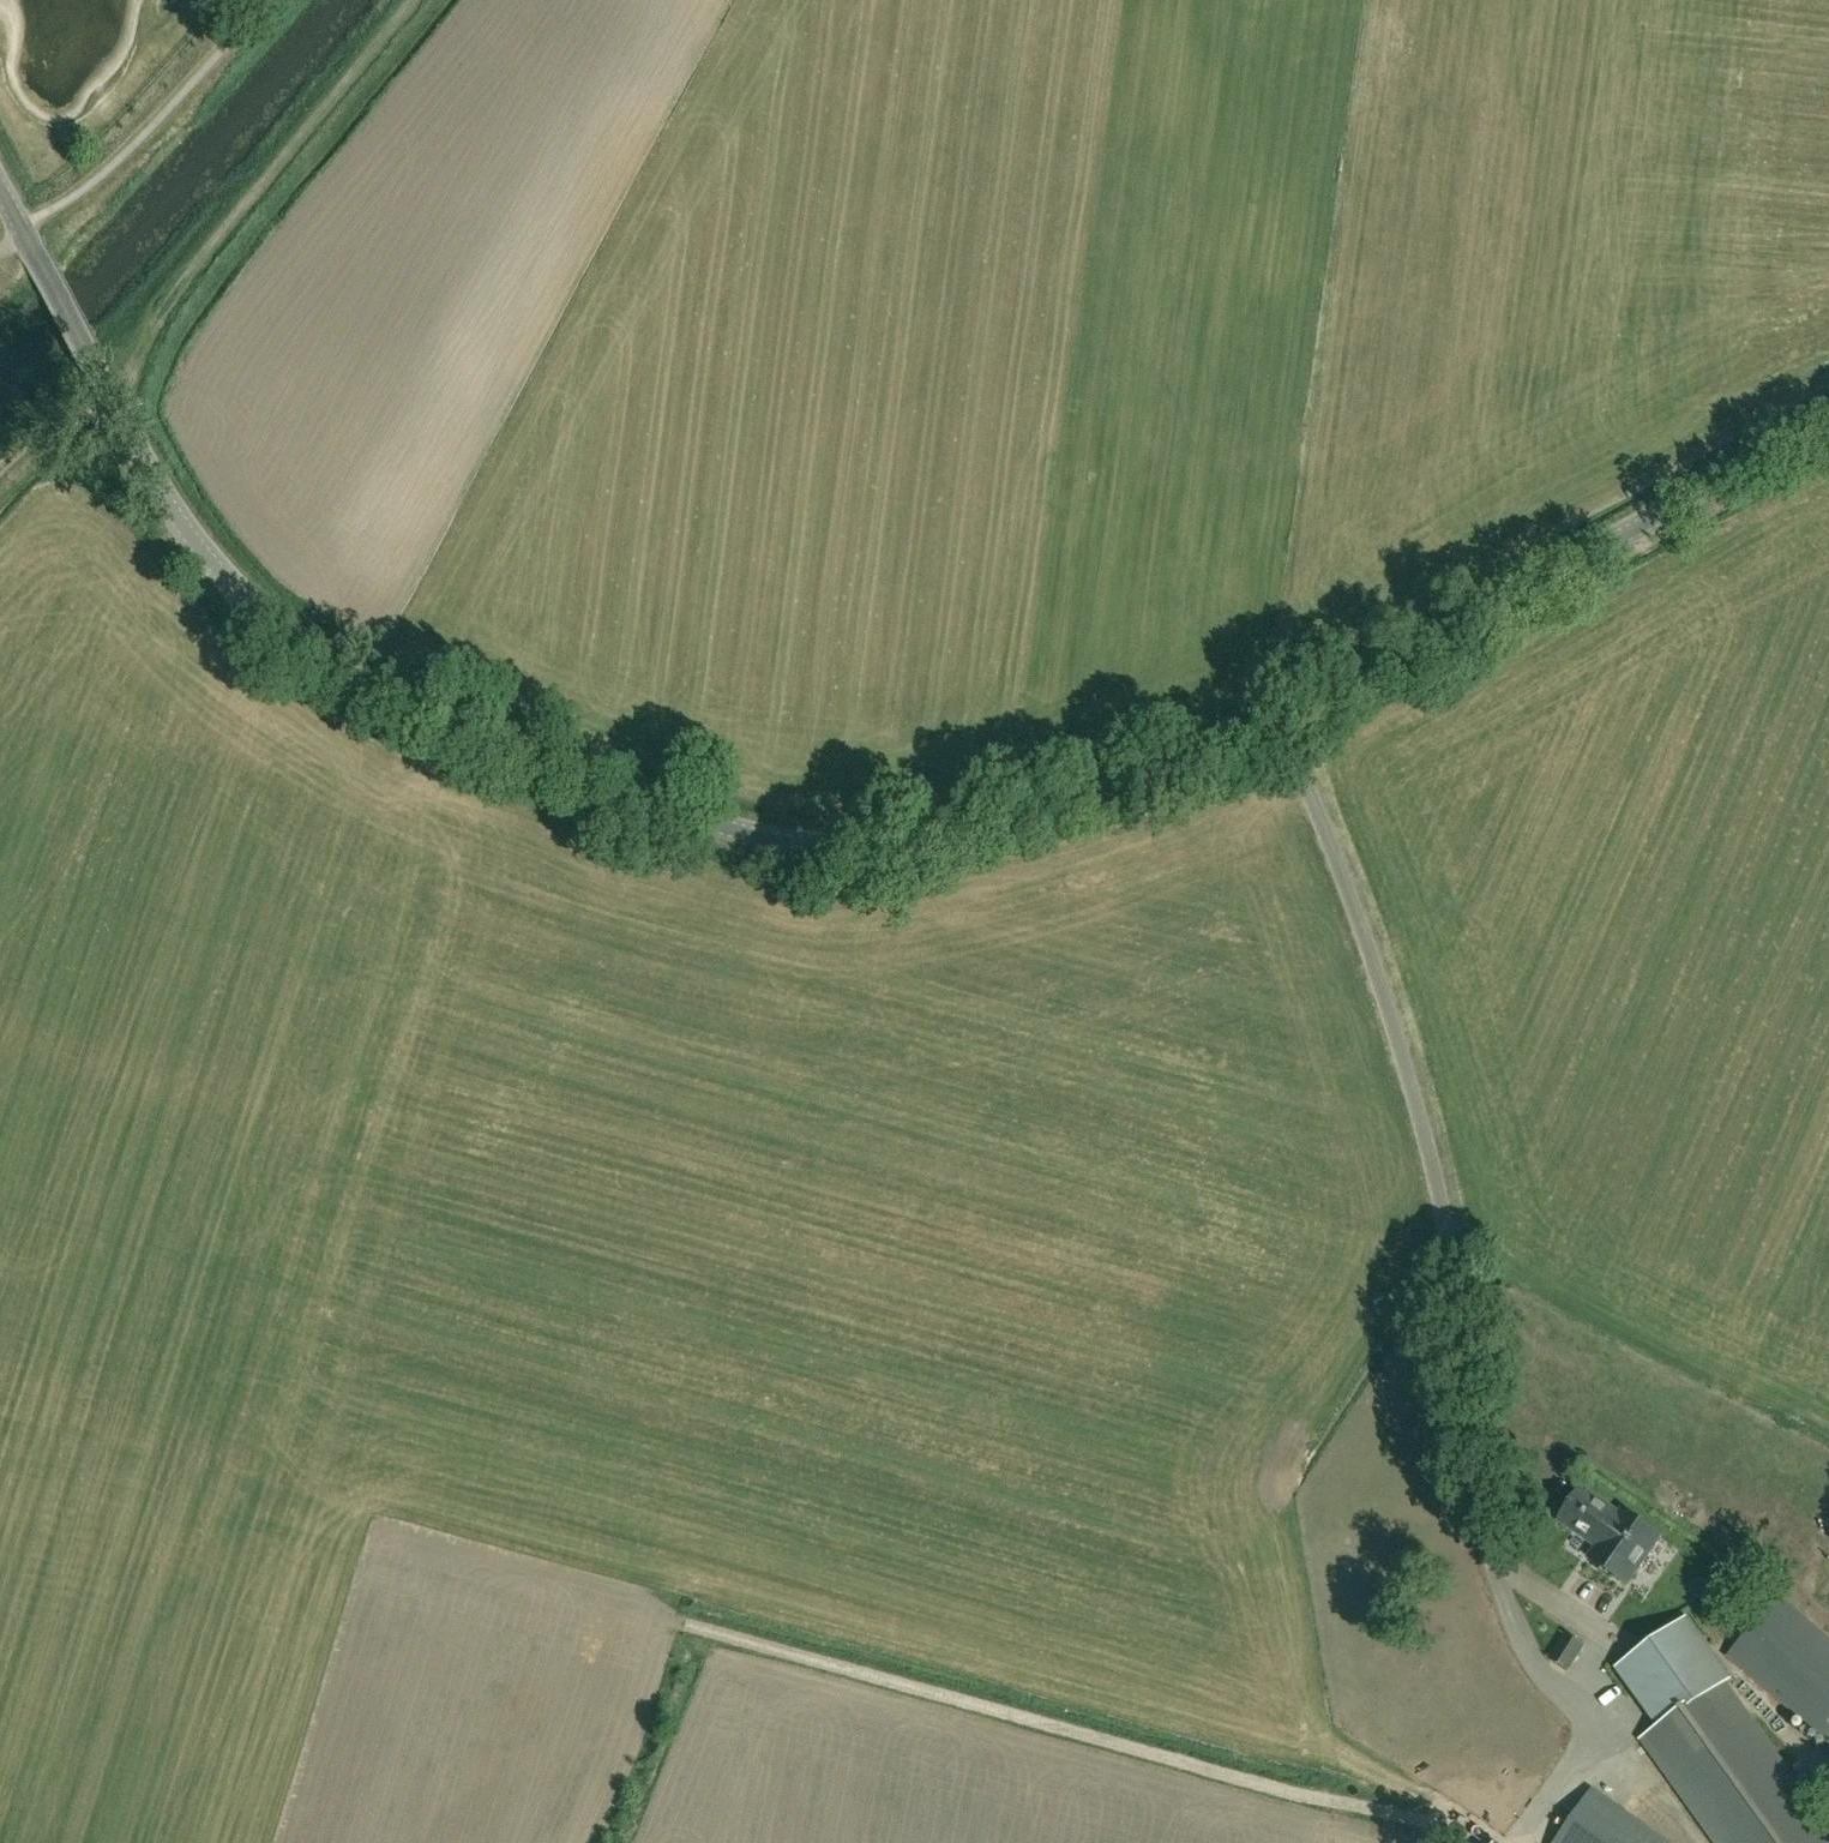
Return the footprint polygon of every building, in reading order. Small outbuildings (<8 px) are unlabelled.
[(1597,1546),(1619,1514),(1582,1487),(1560,1519),(1597,1546)] [(1626,1584),(1660,1536),(1622,1510),(1619,1514),(1597,1546),(1589,1557),(1626,1584)] [(1779,1595),(1727,1656),(1828,1742),(1828,1638),(1779,1595)] [(1750,1715),(1726,1681),(1731,1678),(1687,1616),(1616,1667),(1658,1726),(1640,1739),(1667,1775),(1715,1842),(1828,1842),(1828,1825),(1750,1715)] [(1569,1671),(1586,1644),(1567,1632),(1550,1659),(1569,1671)] [(1592,1790),(1555,1842),(1669,1842),(1592,1790)]
